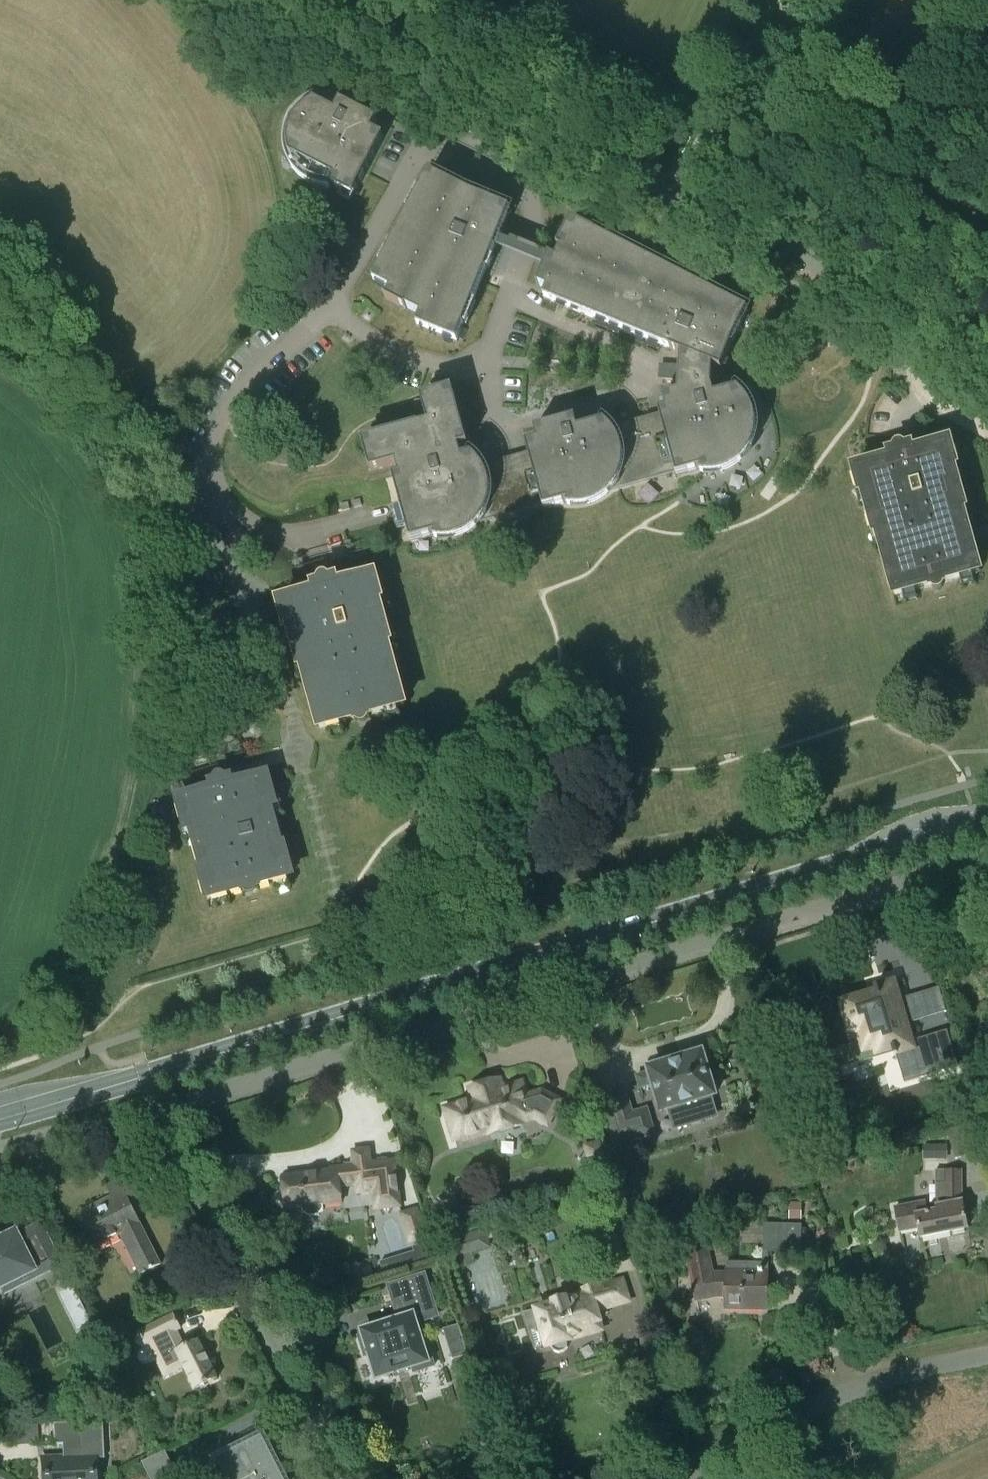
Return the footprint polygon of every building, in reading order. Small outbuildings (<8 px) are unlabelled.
[(373,131),(378,121),(341,102),(336,112),(311,100),(307,102),(305,103),(302,106),(299,108),(296,111),(293,114),(292,116),(290,120),(288,124),(287,127),(286,130),(285,134),(284,137),(284,141),(284,145),(284,149),(285,151),(286,155),(287,158),(288,161),(290,165),(292,168),(294,172),(298,175),(300,177),(302,179),(305,182),(309,184),(311,185),(314,187),(318,188),(323,189),(327,190),(330,190),(331,186),(353,198),(384,137),(373,131)] [(472,194),(429,172),(373,281),(391,290),(387,298),(385,298),(385,299),(406,310),(407,308),(421,315),(417,326),(457,342),(511,210),(472,194)] [(468,445),(452,389),(430,395),(430,396),(431,396),(434,409),(426,412),(426,411),(425,412),(428,424),(419,426),(419,425),(371,438),(375,453),(368,455),(366,455),(371,472),(397,465),(400,475),(393,477),(411,543),(436,536),(436,535),(543,506),(544,510),(569,503),(569,502),(676,473),(677,477),(702,470),(704,469),(705,472),(709,472),(717,471),(722,470),(727,468),(734,465),(739,461),(743,457),(747,451),(750,446),(752,441),(754,433),(754,422),(752,414),(750,409),(747,404),(743,398),(739,394),(735,395),(734,392),(735,392),(734,391),(715,396),(712,367),(721,370),(733,343),(732,343),(735,337),(735,338),(749,311),(572,221),(558,248),(561,250),(556,260),(550,257),(537,287),(539,287),(539,286),(547,289),(544,298),(682,355),(681,366),(665,365),(665,380),(680,381),(679,393),(663,397),(666,409),(659,411),(611,428),(605,423),(578,430),(575,419),(534,430),(537,441),(526,444),(528,453),(481,465),(472,455),(461,458),(459,447),(468,445)] [(875,533),(880,531),(885,551),(883,552),(895,595),(979,572),(967,528),(965,529),(959,509),(964,508),(958,485),(956,486),(950,467),(955,465),(949,442),(913,452),(911,446),(888,452),(889,459),(854,469),(860,492),(865,490),(871,510),(868,510),(875,533)] [(315,592),(279,602),(286,625),(291,623),(296,643),(294,644),(300,666),(305,665),(310,684),(308,685),(320,728),(404,705),(392,662),(390,662),(385,643),(390,641),(384,619),(381,620),(376,600),(381,599),(375,576),(339,585),(338,583),(315,589),(315,592)] [(203,868),(201,869),(209,898),(245,888),(240,870),(250,867),(255,885),(292,875),(284,846),(281,847),(270,806),(275,805),(267,775),(232,785),(231,782),(213,787),(214,790),(179,800),(187,829),(192,828),(203,868)] [(901,1002),(894,982),(874,987),(877,996),(864,1000),(863,997),(844,1003),(853,1033),(859,1032),(865,1052),(876,1049),(878,1054),(903,1047),(904,1052),(912,1050),(919,1074),(942,1067),(943,1071),(958,1066),(947,1031),(930,1037),(928,1031),(910,1036),(907,1024),(918,1021),(911,999),(901,1002)] [(649,1069),(650,1072),(637,1076),(640,1088),(653,1084),(662,1112),(669,1109),(675,1129),(718,1116),(712,1096),(715,1095),(714,1093),(718,1088),(716,1080),(709,1078),(702,1053),(699,1054),(693,1049),(684,1051),(682,1059),(649,1069)] [(446,1109),(455,1140),(461,1138),(465,1141),(481,1136),(483,1131),(491,1129),(489,1123),(500,1120),(503,1130),(523,1124),(522,1119),(533,1116),(548,1124),(560,1101),(542,1092),(526,1097),(521,1084),(503,1089),(500,1080),(471,1089),(474,1100),(446,1109)] [(608,1121),(616,1145),(654,1134),(647,1109),(608,1121)] [(947,1131),(956,1162),(980,1152),(972,1124),(947,1131)] [(593,1176),(610,1170),(600,1142),(584,1147),(593,1176)] [(924,1158),(936,1158),(936,1145),(924,1145),(924,1158)] [(331,1172),(283,1178),(287,1209),(303,1207),(304,1213),(310,1217),(319,1216),(324,1210),(323,1205),(343,1202),(340,1187),(372,1183),(375,1209),(400,1206),(394,1160),(371,1163),(369,1149),(353,1151),(355,1166),(330,1169),(331,1172)] [(894,1208),(899,1233),(918,1229),(920,1238),(952,1231),(952,1235),(965,1233),(964,1229),(968,1228),(962,1202),(961,1202),(961,1170),(934,1171),(935,1208),(936,1212),(930,1213),(930,1212),(928,1212),(926,1202),(894,1208)] [(140,1199),(141,1199),(129,1174),(128,1175),(129,1176),(107,1187),(112,1198),(80,1214),(96,1246),(120,1234),(141,1275),(146,1273),(160,1266),(147,1239),(140,1224),(130,1203),(140,1198),(140,1199)] [(803,1204),(791,1203),(791,1220),(803,1221),(803,1204)] [(418,1209),(402,1213),(410,1242),(427,1237),(418,1209)] [(764,1224),(763,1254),(769,1255),(803,1256),(804,1225),(764,1224)] [(28,1271),(32,1278),(58,1265),(48,1246),(23,1258),(12,1235),(0,1241),(0,1285),(28,1271)] [(472,1307),(504,1301),(492,1236),(460,1242),(472,1307)] [(705,1242),(684,1246),(695,1301),(715,1297),(725,1297),(724,1309),(766,1310),(767,1274),(769,1274),(769,1255),(763,1254),(762,1263),(725,1262),(725,1271),(717,1271),(716,1268),(710,1269),(708,1259),(709,1259),(705,1242)] [(414,1373),(434,1366),(430,1353),(425,1354),(414,1321),(438,1314),(425,1274),(387,1285),(393,1301),(397,1300),(403,1319),(363,1332),(365,1335),(359,1337),(365,1357),(371,1355),(378,1378),(412,1367),(414,1373)] [(604,1309),(629,1302),(622,1279),(599,1286),(598,1284),(583,1289),(584,1294),(553,1302),(554,1305),(524,1314),(529,1330),(541,1327),(546,1347),(549,1346),(549,1348),(553,1353),(558,1354),(564,1353),(567,1349),(567,1343),(567,1341),(601,1331),(594,1306),(602,1304),(604,1309)] [(146,1346),(149,1345),(165,1377),(184,1367),(196,1390),(218,1379),(198,1341),(185,1347),(177,1331),(180,1329),(174,1315),(139,1332),(146,1346)] [(52,1424),(53,1445),(67,1444),(68,1459),(42,1460),(43,1478),(96,1478),(95,1459),(105,1458),(103,1424),(84,1425),(84,1422),(52,1424)] [(226,1478),(284,1478),(274,1459),(265,1463),(254,1442),(217,1460),(226,1478)] [(150,1478),(180,1478),(165,1451),(142,1463),(150,1478)]
